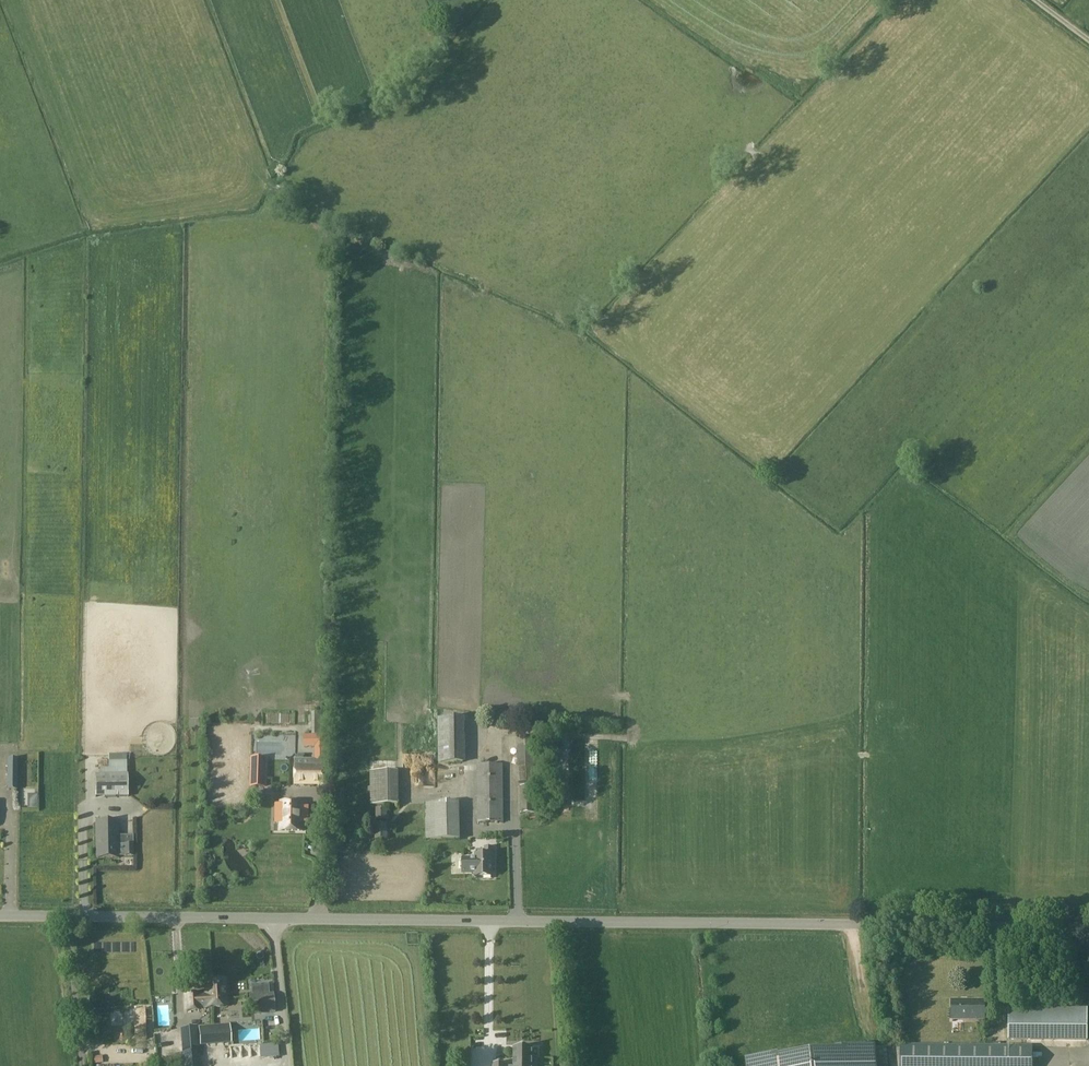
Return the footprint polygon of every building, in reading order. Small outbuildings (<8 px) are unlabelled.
[(311,713),(312,737),(303,737),(303,748),(315,748),(315,759),(294,759),(294,787),(325,787),(325,760),(325,736),(325,713),(311,713)] [(421,718),(400,718),(400,729),(421,729),(421,718)] [(438,764),(466,764),(465,718),(438,718),(438,764)] [(417,747),(418,736),(400,735),(400,747),(417,747)] [(534,736),(517,737),(518,783),(535,783),(534,736)] [(249,788),(250,788),(267,788),(268,758),(250,757),(249,788)] [(7,758),(7,790),(17,791),(18,759),(7,758)] [(503,765),(476,765),(477,824),(504,824),(503,765)] [(370,805),(399,806),(399,772),(370,772),(370,805)] [(95,797),(128,797),(128,775),(95,775),(95,797)] [(308,806),(303,806),(303,803),(281,802),(280,831),(303,831),(303,822),(308,822),(308,806)] [(426,841),(460,840),(460,803),(425,803),(426,841)] [(388,810),(375,809),(375,821),(387,822),(388,810)] [(118,821),(96,822),(96,859),(119,859),(118,821)] [(388,824),(374,824),(374,841),(388,841),(388,824)] [(467,842),(475,842),(475,833),(467,833),(467,842)] [(299,856),(299,841),(283,840),(283,855),(299,856)] [(125,845),(125,847),(126,856),(134,856),(133,846),(133,844),(125,845)] [(461,875),(474,875),(474,877),(492,877),(492,865),(494,865),(495,856),(493,856),(493,848),(485,848),(485,856),(475,855),(475,858),(462,858),(461,875)] [(305,878),(307,868),(300,866),(297,876),(305,878)] [(210,996),(211,1008),(227,1007),(225,980),(212,981),(213,990),(212,990),(212,996),(210,996)] [(203,981),(204,995),(198,996),(198,994),(185,995),(186,1011),(199,1011),(199,1009),(205,1008),(211,1008),(210,996),(212,996),(212,990),(213,990),(212,981),(203,981)] [(100,987),(100,996),(111,996),(110,987),(100,987)] [(273,994),(250,996),(251,1014),(274,1012),(273,994)] [(983,1002),(951,1002),(951,1020),(983,1020),(983,1002)] [(133,1008),(134,1040),(146,1040),(145,1007),(133,1008)] [(1007,1008),(1007,1040),(1086,1040),(1086,1008),(1007,1008)] [(199,1028),(201,1045),(231,1043),(229,1025),(199,1028)] [(198,1028),(182,1029),(184,1065),(200,1065),(199,1045),(198,1028)] [(475,1062),(492,1061),(491,1035),(474,1035),(475,1062)] [(899,1065),(1031,1065),(1031,1047),(899,1047),(899,1065)] [(537,1058),(532,1058),(532,1048),(514,1048),(513,1065),(537,1065),(537,1058)] [(746,1063),(747,1065),(867,1065),(866,1050),(746,1063)]
